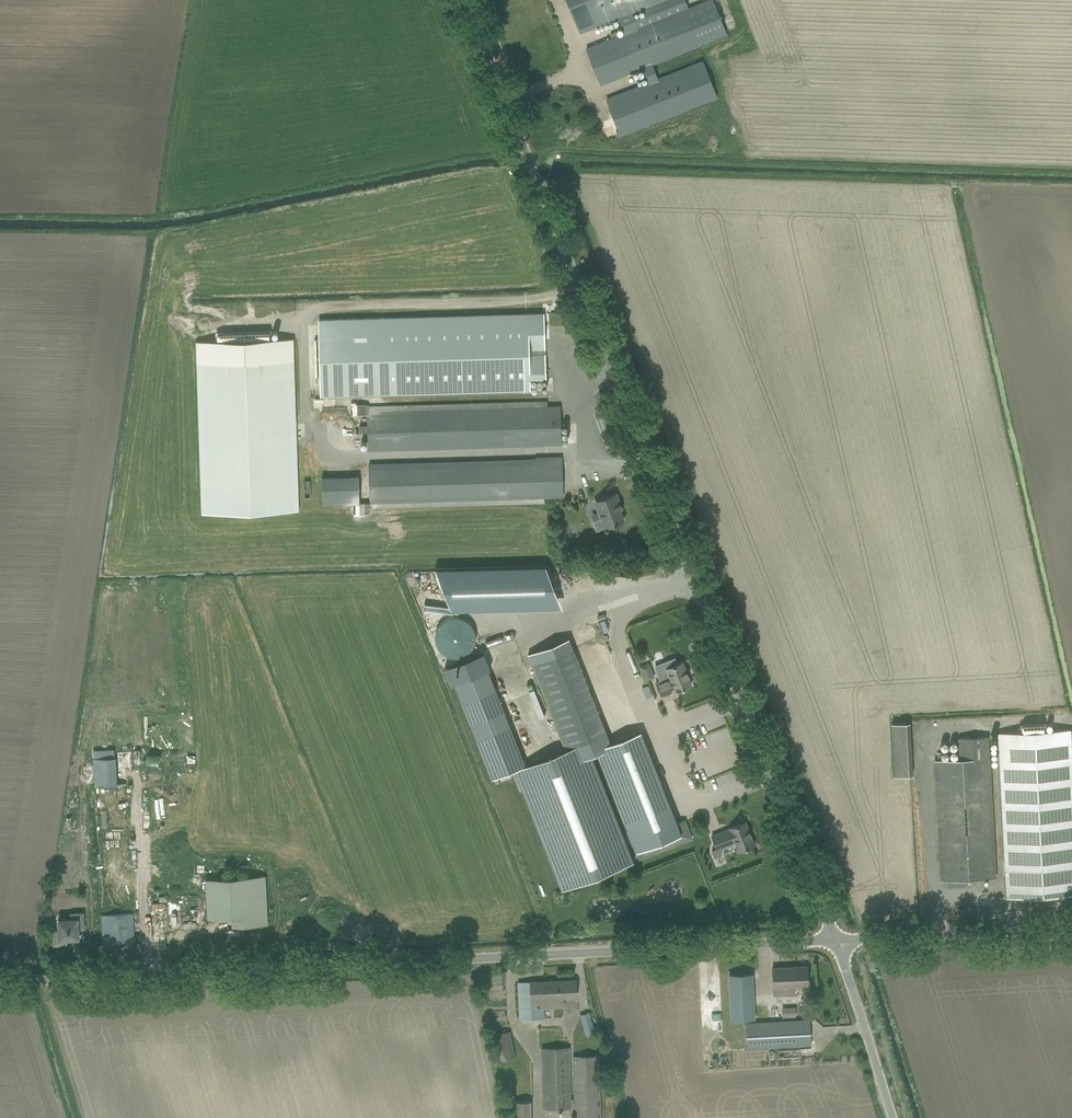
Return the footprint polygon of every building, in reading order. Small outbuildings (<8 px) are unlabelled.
[(618,136),(620,135),(621,135),(717,97),(703,62),(658,80),(651,63),(727,34),(713,0),(709,0),(688,8),(685,0),(567,0),(580,33),(619,17),(625,33),(586,49),(600,84),(643,67),(649,83),(607,100),(619,132),(617,133),(618,136)] [(313,340),(314,377),(322,377),(322,397),(530,390),(530,378),(546,378),(544,314),(321,320),(321,339),(313,340)] [(196,342),(201,513),(299,510),(293,338),(271,339),(271,330),(215,332),(216,341),(196,342)] [(351,404),(350,404),(350,414),(368,414),(368,425),(360,425),(360,432),(368,432),(369,449),(550,444),(561,444),(560,406),(549,406),(547,406),(368,411),(368,405),(364,404),(355,404),(355,403),(351,403),(351,404)] [(370,502),(360,503),(360,513),(369,513),(371,510),(371,502),(544,497),(544,488),(552,489),(563,488),(562,457),(551,457),(537,457),(537,459),(369,464),(370,502)] [(322,477),(322,505),(359,504),(359,476),(322,477)] [(601,518),(594,521),(598,530),(605,527),(605,528),(614,524),(624,520),(620,510),(622,509),(620,504),(616,493),(606,497),(599,500),(602,509),(598,511),(601,518)] [(465,568),(435,569),(436,570),(437,574),(448,601),(558,598),(546,566),(545,566),(465,568)] [(475,642),(475,640),(476,635),(475,633),(475,631),(474,629),(473,627),(472,625),(471,623),(469,622),(468,621),(466,619),(464,618),(462,617),(460,617),(458,616),(456,616),(454,616),(452,616),(450,617),(448,618),(446,619),(444,620),(442,621),(441,622),(439,624),(438,626),(437,627),(436,629),(435,631),(435,634),(435,636),(435,638),(435,640),(435,642),(436,644),(437,646),(438,648),(439,650),(441,651),(442,653),(444,654),(446,655),(448,656),(450,657),(452,657),(454,657),(456,657),(458,657),(460,657),(462,656),(464,655),(466,654),(468,653),(470,651),(471,650),(472,648),(473,646),(474,644),(475,642)] [(448,666),(444,668),(450,684),(454,682),(492,778),(514,769),(562,890),(633,862),(592,755),(598,753),(632,840),(677,823),(675,819),(676,819),(676,817),(675,818),(641,731),(610,743),(606,733),(564,749),(526,764),(488,669),(491,668),(484,652),(482,652),(448,666)] [(665,662),(654,667),(659,681),(656,683),(657,686),(661,696),(676,690),(676,691),(691,685),(682,662),(672,666),(667,668),(665,662)] [(649,663),(640,667),(645,681),(654,677),(649,663)] [(895,723),(896,776),(913,776),(912,723),(895,723)] [(1007,898),(1071,895),(1071,767),(1070,730),(1046,731),(1046,723),(1021,725),(1021,732),(999,733),(1007,898)] [(936,761),(941,880),(946,880),(946,886),(966,885),(966,879),(995,877),(989,736),(959,738),(960,759),(936,761)] [(116,757),(94,758),(95,785),(117,783),(117,784),(116,757)] [(192,888),(187,765),(148,766),(153,890),(192,888)] [(632,840),(640,860),(659,852),(658,851),(673,845),(674,846),(691,840),(692,837),(685,821),(683,820),(677,823),(632,840)] [(735,842),(739,851),(754,845),(745,821),(730,827),(730,828),(712,836),(717,849),(735,842)] [(259,876),(207,878),(208,919),(232,918),(232,926),(267,924),(266,896),(259,896),(259,876)] [(59,931),(54,931),(54,945),(68,944),(68,939),(79,938),(79,929),(84,929),(83,913),(75,913),(75,919),(59,920),(59,931)] [(132,913),(102,915),(103,943),(134,941),(132,913)] [(773,968),(774,993),(794,992),(794,986),(808,985),(807,966),(773,968)] [(752,974),(729,975),(731,1020),(754,1019),(752,974)] [(518,982),(520,1019),(544,1018),(544,1007),(564,1006),(564,997),(577,997),(576,979),(518,982)] [(796,1007),(781,1007),(782,1017),(796,1016),(796,1007)] [(581,1014),(587,1036),(595,1034),(589,1012),(581,1014)] [(746,1023),(747,1048),(811,1045),(810,1020),(746,1023)] [(495,1034),(501,1062),(516,1059),(511,1031),(495,1034)] [(574,1117),(601,1117),(599,1055),(573,1056),(574,1099),(571,1099),(570,1047),(541,1048),(543,1110),(571,1109),(571,1104),(574,1104),(574,1117)] [(510,1117),(532,1117),(532,1101),(509,1101),(510,1117)]
